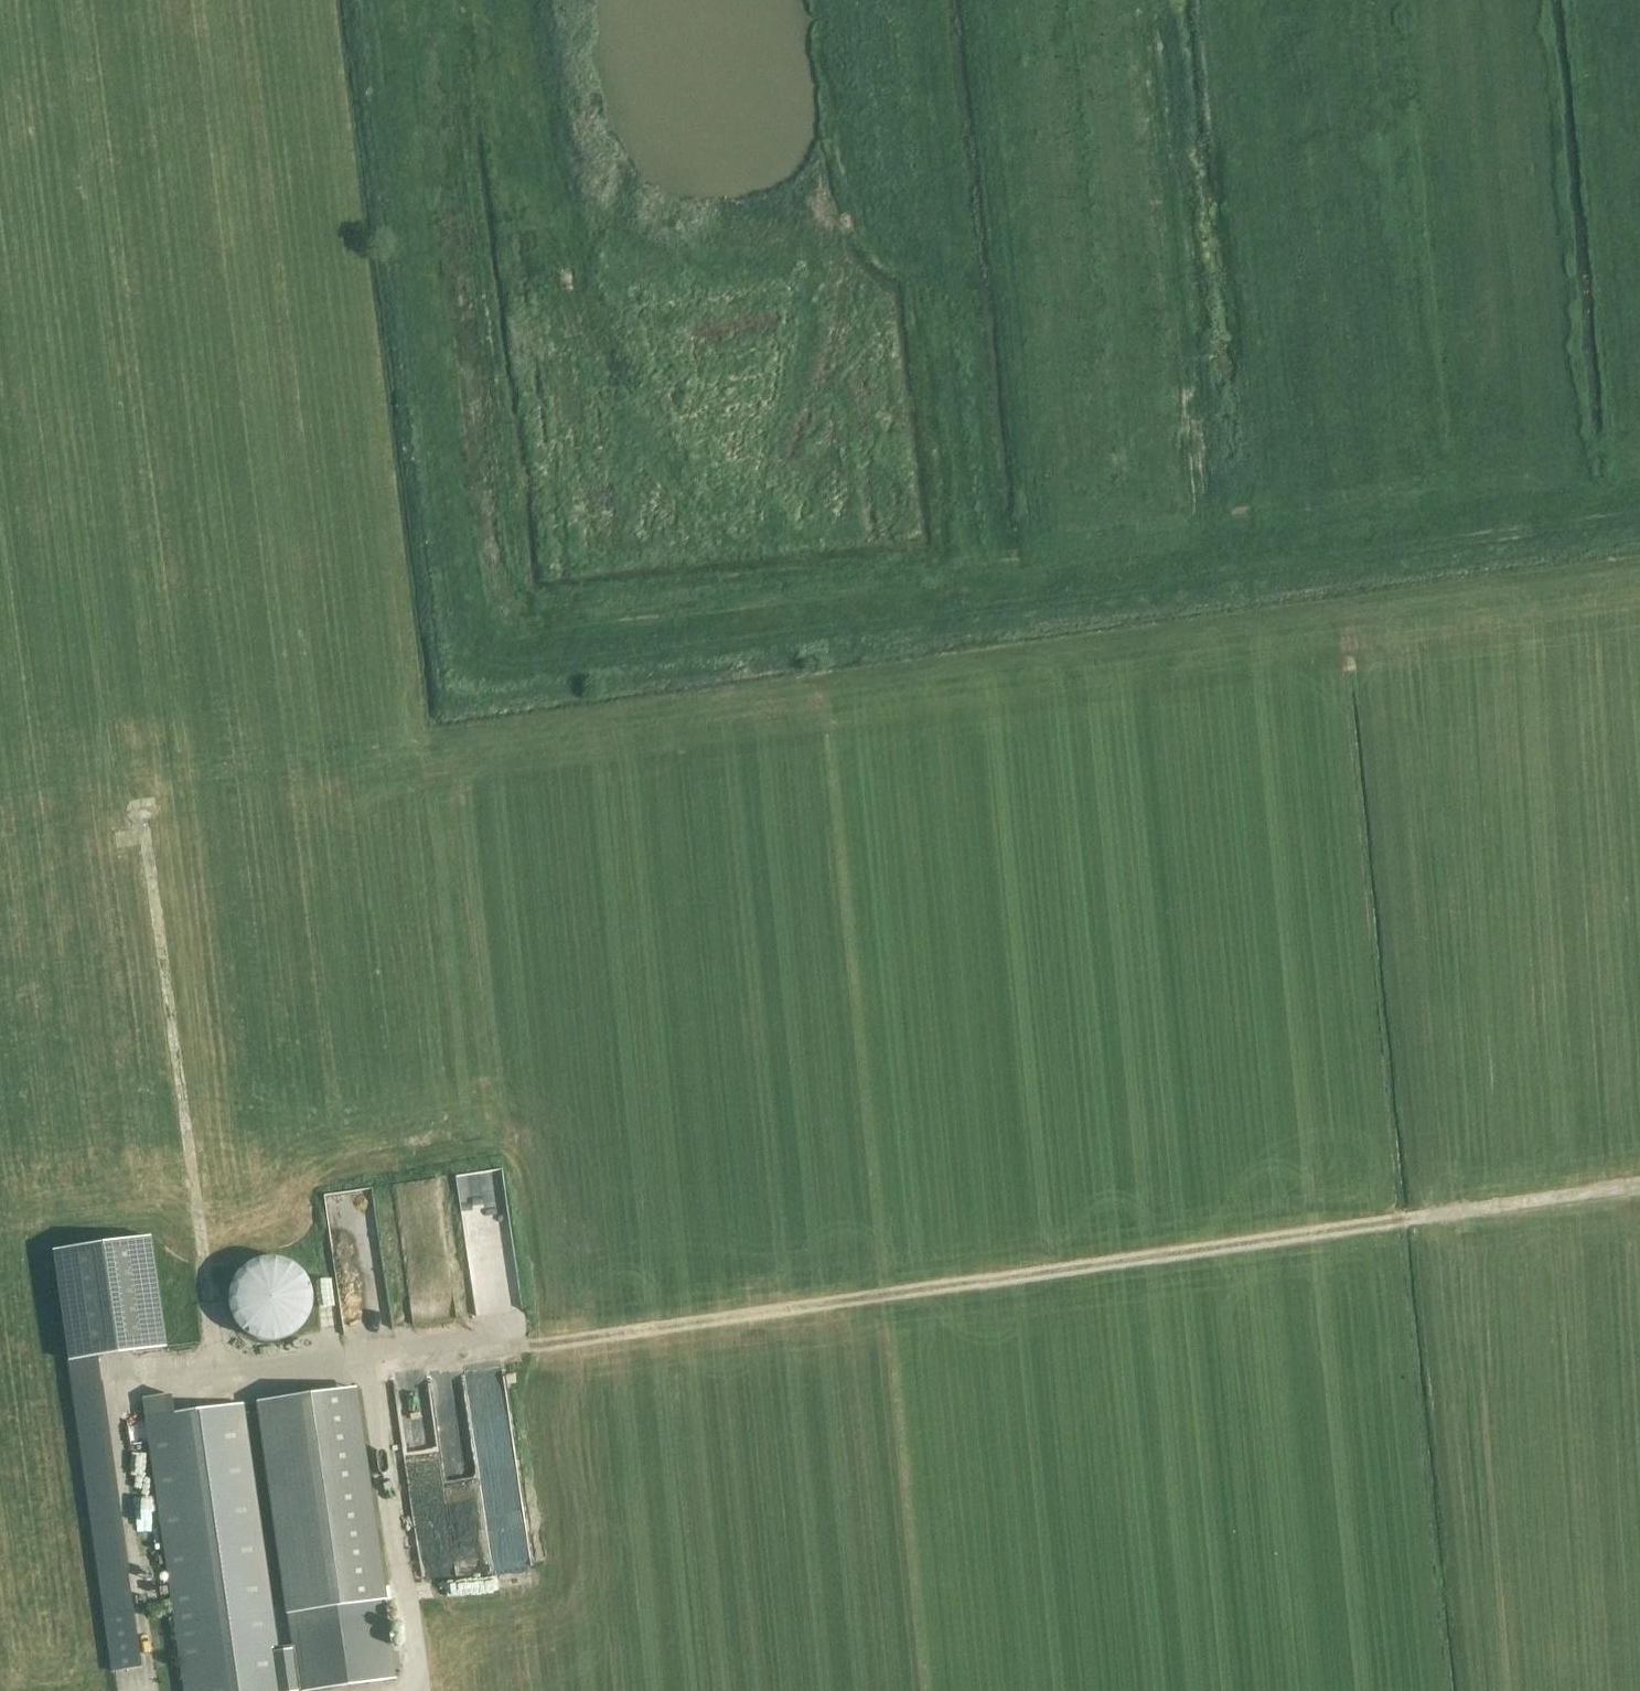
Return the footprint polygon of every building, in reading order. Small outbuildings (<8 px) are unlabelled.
[(522,1309),(505,1169),(457,1174),(469,1275),(452,1277),(456,1317),(522,1309)] [(394,1184),(396,1208),(428,1204),(430,1224),(443,1223),(438,1179),(394,1184)] [(54,1251),(69,1361),(164,1347),(149,1238),(54,1251)] [(292,1263),(276,1258),(256,1260),(242,1268),(231,1282),(228,1300),(232,1318),(242,1331),(254,1339),(266,1342),(279,1341),(292,1336),(305,1324),(311,1309),(312,1291),(305,1276),(292,1263)] [(174,1411),(171,1396),(146,1399),(188,1690),(293,1690),(397,1676),(355,1385),(261,1399),(296,1644),(278,1647),(242,1402),(174,1411)] [(441,1451),(441,1429),(431,1429),(431,1451),(441,1451)] [(514,1587),(535,1585),(534,1570),(513,1572),(514,1587)] [(106,1622),(113,1673),(141,1669),(134,1618),(106,1622)]
